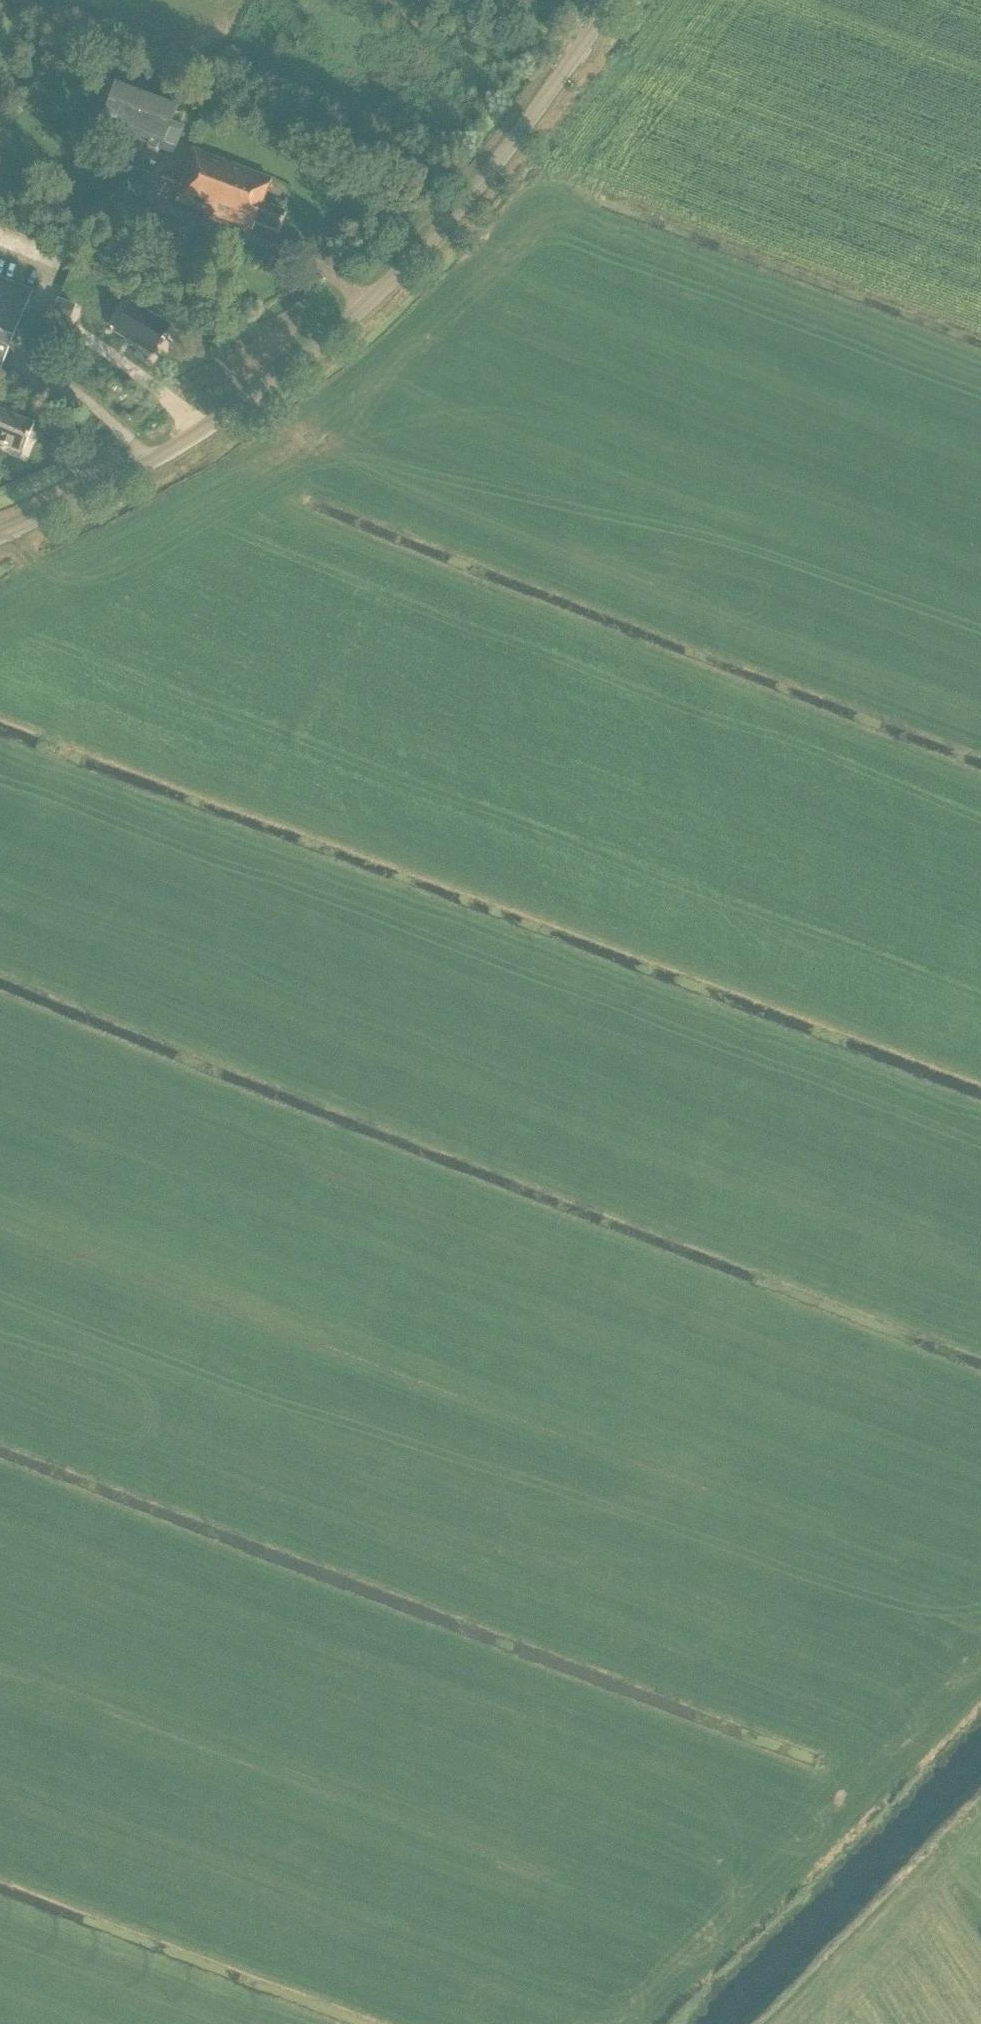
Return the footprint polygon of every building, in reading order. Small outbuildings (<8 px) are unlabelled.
[(116,86),(101,124),(164,148),(167,141),(177,144),(174,151),(175,152),(184,129),(173,125),(178,110),(116,86)] [(186,186),(181,198),(184,199),(182,205),(253,232),(256,224),(279,233),(286,214),(263,206),(272,180),(194,151),(181,185),(186,186)] [(33,292),(0,278),(0,373),(33,292)] [(52,314),(68,321),(74,306),(58,299),(52,314)] [(167,330),(168,327),(132,306),(116,332),(153,353),(167,330)] [(24,454),(35,426),(0,412),(0,445),(24,454)]
